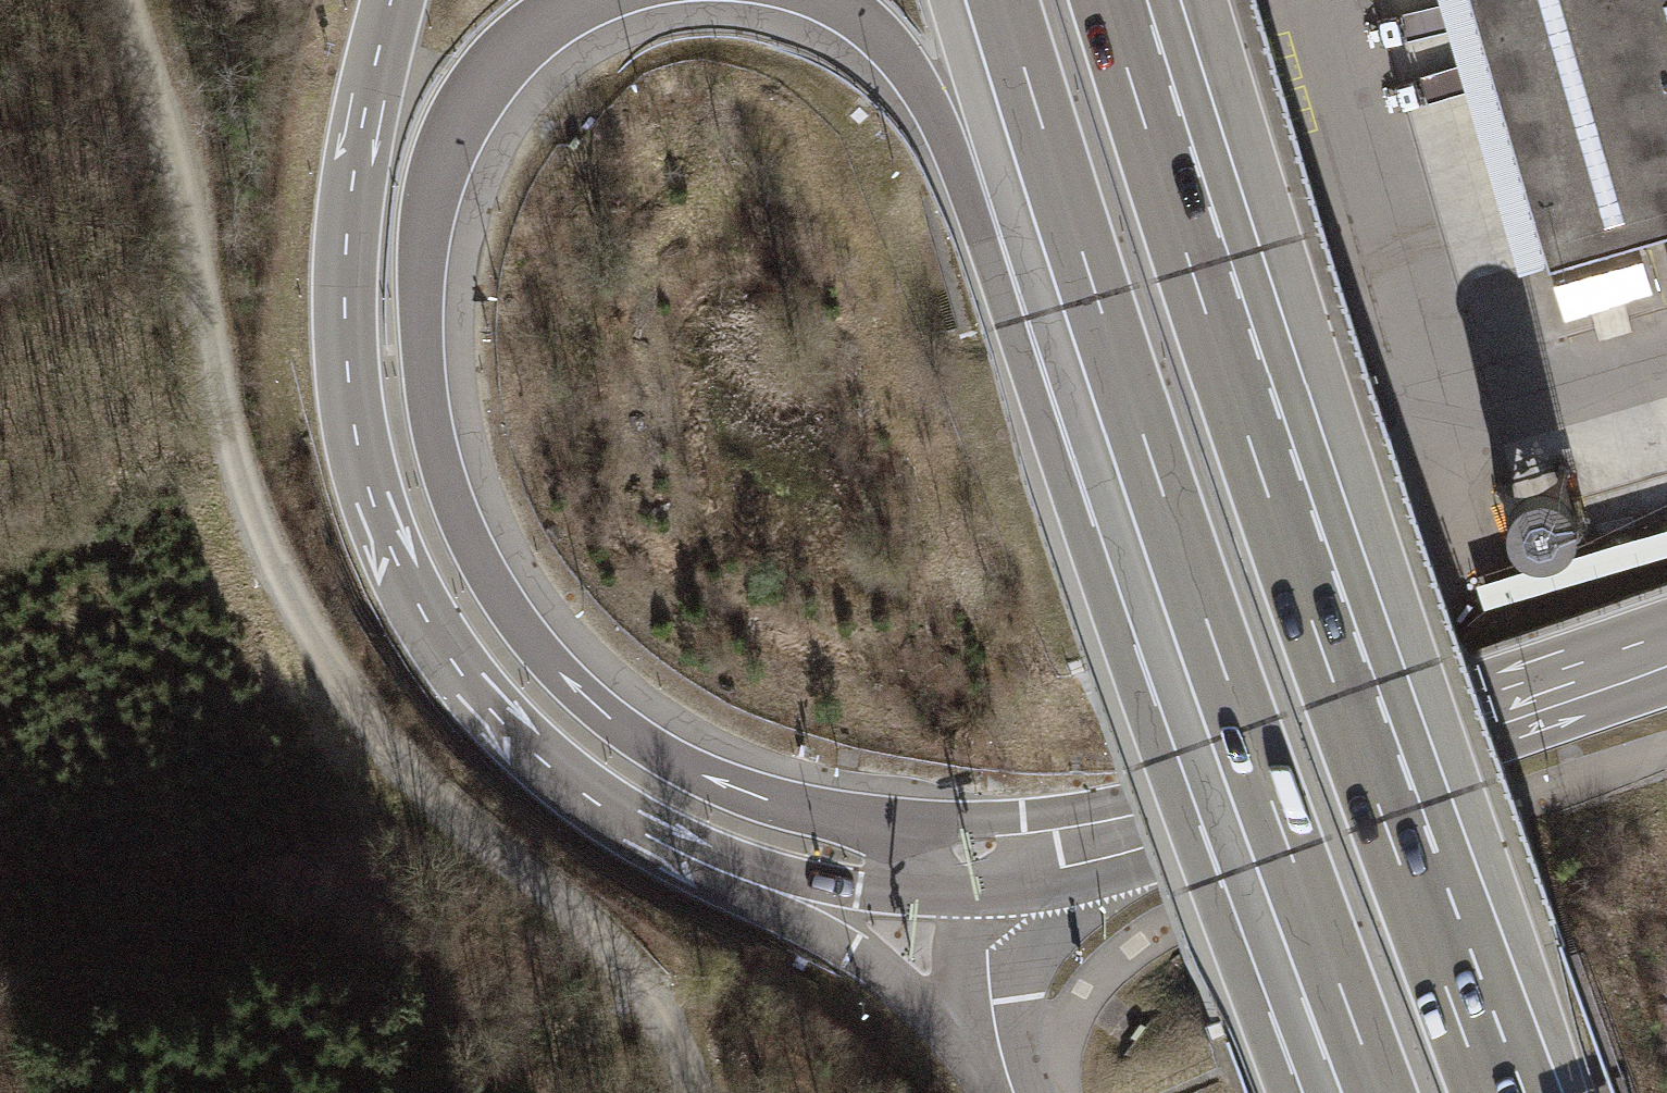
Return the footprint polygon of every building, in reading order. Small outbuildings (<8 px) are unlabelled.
[(1548,266),(1666,231),(1666,0),(1470,0),(1548,266)] [(1529,461),(1514,467),(1502,478),(1493,492),(1490,507),(1491,523),(1497,538),(1508,550),(1521,559),(1537,562),(1553,560),(1568,555),(1580,544),(1589,531),(1592,515),(1591,499),(1585,484),(1574,472),(1561,463),(1545,460),(1529,461)] [(1477,582),(1483,605),(1666,551),(1666,527),(1553,560),(1477,582)]
